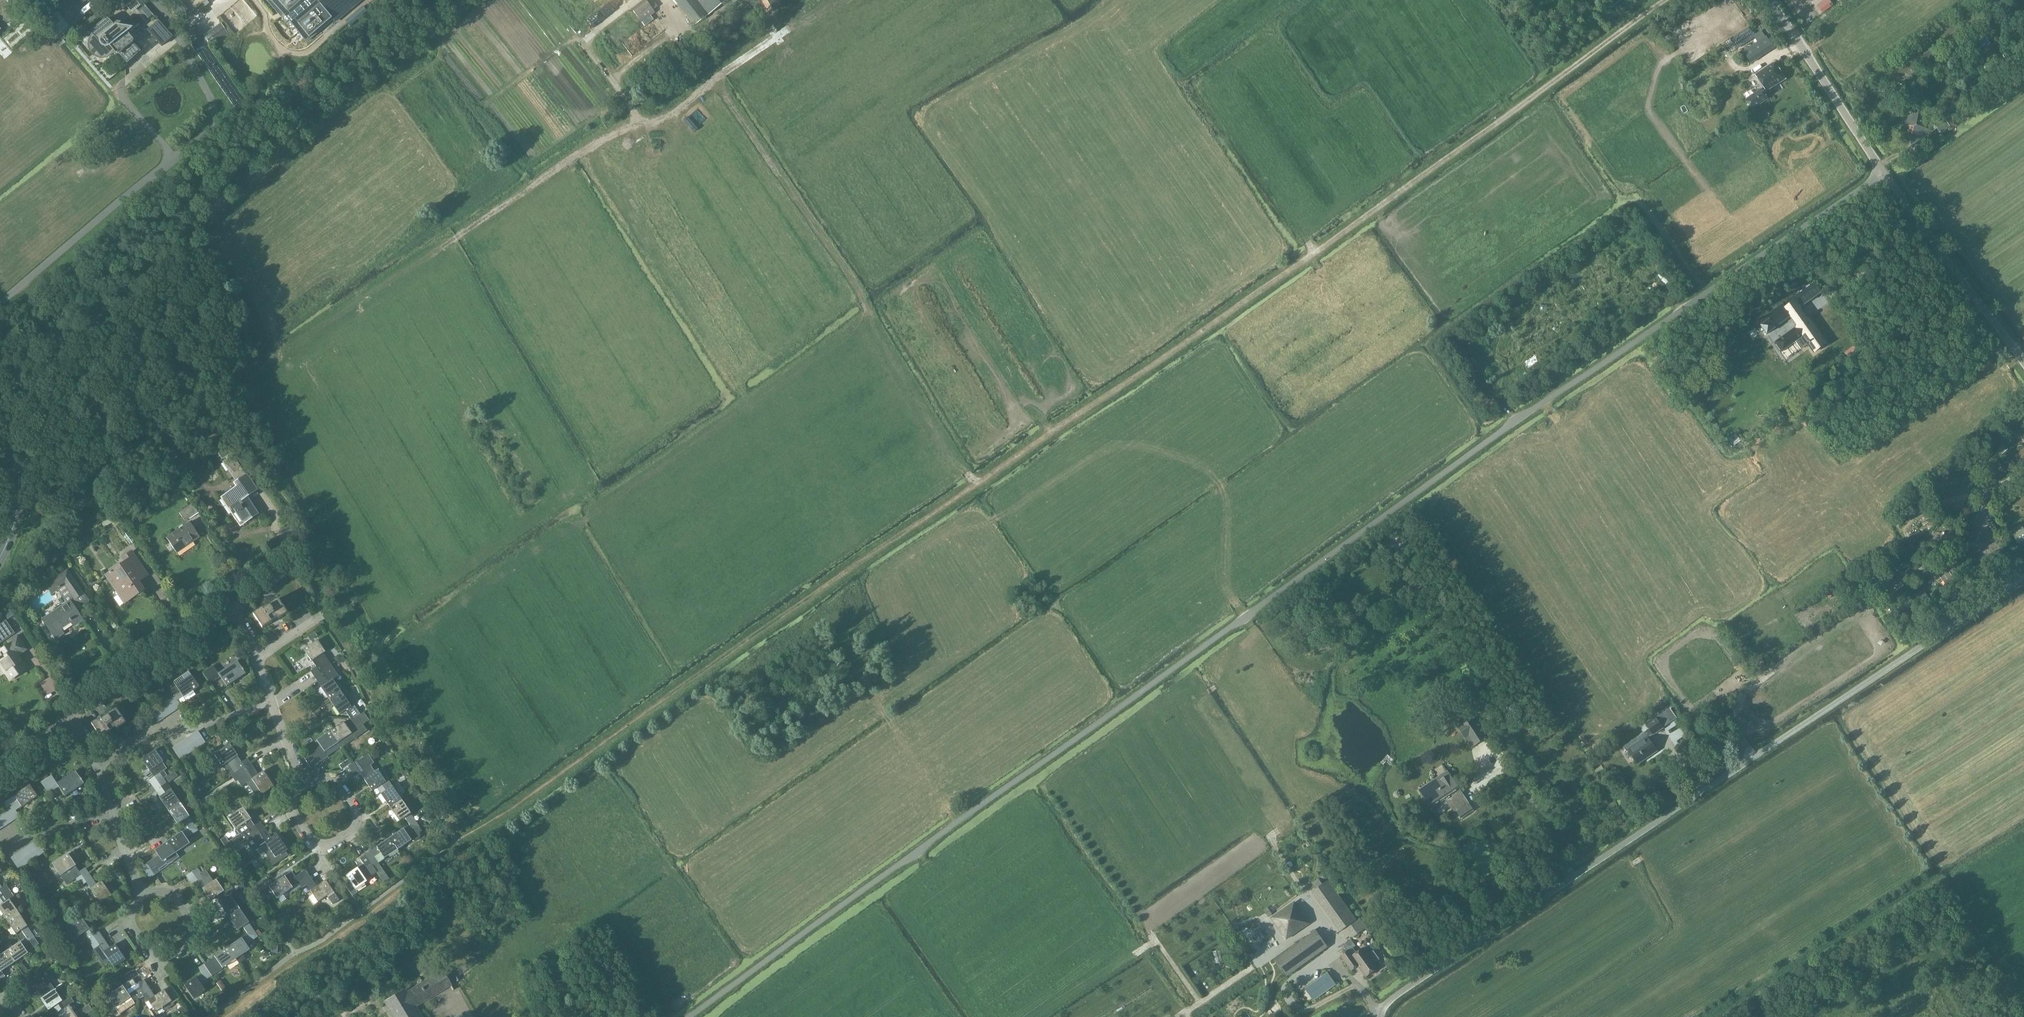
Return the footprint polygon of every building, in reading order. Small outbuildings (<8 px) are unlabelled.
[(29,9),(35,4),(31,0),(22,0),(29,9)] [(35,4),(41,11),(51,3),(54,0),(40,0),(35,4)] [(141,6),(136,0),(121,0),(132,13),(141,6)] [(332,20),(315,0),(272,0),(280,10),(282,12),(284,14),(281,17),(292,30),(295,27),(299,32),(301,35),(304,38),(307,41),(318,32),(322,29),(325,26),(332,20)] [(332,20),(333,21),(358,0),(315,0),(332,20)] [(632,10),(633,12),(644,26),(645,27),(654,20),(650,16),(655,12),(653,10),(658,6),(653,0),(651,0),(647,3),(645,0),(632,10)] [(694,26),(727,0),(674,0),(694,26)] [(768,13),(771,11),(783,3),(781,0),(760,0),(768,13)] [(1608,8),(1612,13),(1626,2),(1625,0),(1618,0),(1608,8)] [(1822,13),(1833,5),(1830,0),(1824,0),(1817,5),(1822,13)] [(176,5),(171,8),(180,21),(189,15),(180,2),(176,5)] [(41,11),(46,17),(56,9),(51,3),(41,11)] [(152,15),(146,7),(141,11),(148,19),(152,15)] [(364,7),(346,22),(348,24),(349,26),(350,27),(356,21),(367,11),(366,10),(364,7)] [(96,55),(100,56),(103,56),(107,55),(109,53),(111,50),(117,57),(120,55),(127,63),(131,60),(134,57),(138,53),(142,50),(134,41),(127,33),(132,28),(118,25),(115,27),(107,17),(104,15),(100,18),(87,30),(95,40),(93,42),(92,46),(92,49),(94,52),(96,55)] [(159,44),(161,46),(172,36),(158,20),(147,30),(147,31),(149,33),(153,37),(156,41),(159,44)] [(221,24),(204,35),(210,44),(212,42),(227,32),(221,24)] [(1752,47),(1744,52),(1751,63),(1760,58),(1752,47)] [(2015,59),(2007,48),(2001,52),(2009,64),(2015,59)] [(1974,56),(1985,73),(1991,69),(1980,52),(1974,56)] [(1768,93),(1786,80),(1775,63),(1756,76),(1768,93)] [(1761,89),(1746,100),(1753,110),(1768,100),(1761,89)] [(1900,129),(1911,145),(1933,131),(1919,109),(1898,123),(1901,128),(1900,129)] [(1948,117),(1945,119),(1935,125),(1940,133),(1950,127),(1948,124),(1952,122),(1948,117)] [(651,126),(640,132),(643,137),(653,130),(651,126)] [(1659,276),(1665,285),(1671,280),(1665,272),(1659,276)] [(1793,297),(1758,322),(1766,334),(1774,328),(1774,327),(1789,316),(1801,308),(1793,297)] [(1795,329),(1775,342),(1782,352),(1787,358),(1800,349),(1795,342),(1796,342),(1801,349),(1808,344),(1814,353),(1826,344),(1809,319),(1806,318),(1800,311),(1801,308),(1789,316),(1795,325),(1795,329)] [(224,459),(229,467),(233,467),(238,464),(229,450),(222,454),(225,458),(224,459)] [(173,451),(161,459),(173,475),(179,471),(174,464),(175,459),(177,457),(173,451)] [(223,497),(241,524),(257,514),(248,501),(258,494),(246,476),(236,483),(238,486),(223,497)] [(179,513),(185,522),(198,513),(192,504),(179,513)] [(108,514),(99,519),(104,528),(113,523),(108,514)] [(190,522),(166,538),(177,553),(200,537),(190,522)] [(2023,528),(2021,524),(2010,532),(2016,540),(2023,534),(2023,529),(2023,528)] [(123,536),(130,545),(134,542),(128,533),(123,536)] [(1963,550),(1959,553),(1965,562),(1973,556),(1967,547),(1963,550)] [(123,562),(105,575),(119,595),(123,592),(129,601),(144,590),(139,582),(149,576),(132,550),(120,558),(123,562)] [(1951,563),(1938,572),(1942,579),(1948,588),(1960,580),(1954,571),(1956,570),(1951,563)] [(67,569),(45,585),(51,595),(64,586),(74,601),(84,594),(67,569)] [(1878,582),(1884,591),(1897,582),(1891,574),(1878,582)] [(1930,600),(1927,595),(1921,587),(1909,595),(1918,608),(1930,600)] [(1832,588),(1825,594),(1829,598),(1836,592),(1832,588)] [(269,605),(269,606),(263,610),(262,609),(253,615),(263,629),(272,623),(271,621),(277,618),(278,620),(288,614),(278,599),(269,605)] [(69,600),(42,619),(55,639),(63,633),(61,629),(71,622),(74,626),(83,620),(69,600)] [(10,609),(4,613),(8,618),(14,614),(10,609)] [(20,616),(25,623),(29,620),(24,613),(20,616)] [(308,636),(311,640),(317,636),(315,632),(308,636)] [(18,636),(8,643),(8,644),(0,650),(0,658),(0,659),(0,666),(6,675),(8,674),(12,679),(26,670),(18,660),(20,659),(18,656),(27,650),(18,636)] [(311,671),(314,676),(331,665),(326,658),(328,657),(324,653),(325,652),(317,641),(304,650),(311,662),(312,661),(316,667),(311,671)] [(219,674),(218,673),(213,665),(203,672),(210,683),(220,677),(227,687),(246,674),(237,661),(219,674)] [(314,676),(322,687),(327,684),(333,680),(333,681),(339,677),(331,665),(314,676)] [(173,682),(176,685),(164,693),(168,698),(169,698),(176,710),(180,707),(181,707),(177,701),(183,697),(184,698),(199,687),(189,671),(173,682)] [(321,688),(330,701),(342,694),(333,681),(333,680),(327,684),(322,687),(321,688)] [(1477,702),(1470,692),(1466,695),(1473,705),(1477,702)] [(340,715),(345,711),(350,719),(351,719),(352,721),(357,717),(351,707),(342,694),(330,701),(340,715)] [(169,698),(168,698),(163,701),(171,713),(176,710),(169,698)] [(163,701),(158,705),(166,717),(171,713),(163,701)] [(158,705),(153,708),(161,720),(166,717),(158,705)] [(161,720),(153,708),(148,712),(156,724),(161,720)] [(107,715),(108,716),(102,720),(101,718),(92,725),(101,739),(111,732),(110,731),(115,727),(117,730),(126,723),(116,709),(107,715)] [(344,722),(330,732),(338,743),(352,734),(348,729),(360,720),(357,717),(352,721),(351,719),(350,719),(344,723),(344,722)] [(1461,731),(1456,724),(1455,725),(1471,749),(1491,735),(1484,724),(1479,728),(1472,718),(1462,725),(1465,729),(1461,731)] [(1653,735),(1662,729),(1655,718),(1646,725),(1650,731),(1647,733),(1649,737),(1653,734),(1653,735)] [(198,731),(193,735),(201,746),(206,743),(198,731)] [(221,740),(225,737),(221,731),(217,734),(221,740)] [(317,741),(320,746),(309,754),(317,765),(321,762),(322,761),(328,757),(327,756),(341,747),(338,743),(330,732),(327,734),(324,736),(317,741)] [(193,735),(188,738),(195,749),(201,746),(193,735)] [(188,738),(183,742),(190,753),(195,749),(188,738)] [(1629,750),(1637,764),(1656,751),(1647,738),(1629,750)] [(183,742),(178,745),(186,756),(190,753),(183,742)] [(235,775),(236,774),(251,764),(248,760),(247,759),(241,763),(237,757),(238,756),(234,750),(233,748),(230,744),(214,755),(222,766),(227,763),(235,775)] [(186,756),(178,745),(173,749),(180,760),(186,756)] [(150,772),(150,771),(154,777),(149,781),(153,786),(164,778),(156,767),(163,762),(156,750),(142,760),(150,772)] [(309,754),(304,757),(311,768),(317,765),(309,754)] [(361,773),(365,779),(371,775),(375,772),(371,765),(374,763),(368,755),(360,760),(359,759),(352,764),(348,767),(355,777),(361,773)] [(343,770),(348,767),(352,764),(348,759),(339,765),(343,770)] [(240,780),(242,778),(246,784),(248,783),(256,794),(260,792),(262,795),(274,787),(263,771),(258,775),(251,764),(236,774),(240,780)] [(372,792),(377,788),(385,782),(378,770),(375,772),(371,775),(365,779),(364,780),(372,792)] [(41,782),(49,793),(59,787),(65,797),(84,784),(75,771),(57,784),(51,775),(41,782)] [(1473,810),(1461,792),(1459,790),(1448,772),(1421,790),(1427,800),(1426,800),(1431,809),(1445,799),(1454,812),(1456,810),(1461,818),(1473,810)] [(159,798),(169,811),(180,803),(171,789),(165,793),(162,787),(167,783),(164,778),(153,786),(160,797),(159,798)] [(381,794),(390,808),(402,800),(392,786),(390,788),(386,782),(385,782),(377,788),(381,794)] [(14,796),(3,803),(7,808),(15,820),(20,816),(16,811),(22,807),(22,808),(38,797),(30,785),(14,796)] [(417,790),(412,794),(415,799),(421,795),(417,790)] [(246,796),(236,803),(240,808),(249,801),(246,796)] [(399,822),(405,818),(410,825),(412,827),(417,824),(410,814),(411,814),(402,800),(390,808),(399,822)] [(189,829),(188,829),(189,829),(190,831),(196,827),(189,817),(180,803),(169,811),(178,825),(183,821),(189,829)] [(7,808),(2,812),(10,823),(15,820),(7,808)] [(244,824),(252,835),(264,827),(260,822),(254,826),(250,820),(251,819),(243,808),(227,819),(235,830),(244,824)] [(0,813),(0,820),(5,827),(10,823),(2,812),(0,813)] [(404,829),(390,838),(398,850),(409,842),(411,841),(415,842),(420,838),(420,835),(419,833),(422,831),(417,824),(412,827),(410,825),(410,826),(404,830),(404,829)] [(182,832),(169,841),(176,853),(202,836),(198,831),(198,830),(196,827),(190,831),(189,829),(188,829),(183,833),(182,832)] [(252,835),(245,840),(253,852),(261,847),(273,865),(289,855),(286,851),(287,850),(277,835),(271,838),(266,831),(264,827),(252,835)] [(377,848),(366,855),(373,866),(378,863),(384,859),(398,850),(390,838),(376,847),(377,848)] [(37,841),(32,845),(39,856),(44,853),(37,841)] [(159,856),(148,864),(155,875),(160,871),(160,870),(179,857),(178,855),(176,853),(169,841),(155,851),(159,856)] [(32,845),(27,848),(34,859),(39,856),(32,845)] [(27,848),(21,851),(29,863),(34,859),(27,848)] [(21,851),(16,855),(24,866),(29,863),(21,851)] [(75,879),(77,882),(89,874),(85,868),(79,872),(75,866),(76,866),(73,860),(71,858),(68,854),(53,865),(67,885),(75,879)] [(24,866),(16,855),(11,858),(19,869),(24,866)] [(373,866),(366,855),(360,859),(364,865),(358,869),(358,868),(346,876),(355,890),(367,882),(364,877),(373,871),(371,868),(373,866)] [(234,860),(239,868),(243,864),(238,857),(234,860)] [(398,865),(404,873),(410,868),(404,860),(398,865)] [(378,863),(373,866),(377,871),(382,868),(378,863)] [(148,864),(142,867),(150,878),(155,875),(148,864)] [(186,876),(190,881),(201,874),(197,869),(186,876)] [(301,888),(302,888),(298,883),(309,876),(306,871),(306,870),(296,877),(292,872),(269,887),(277,898),(291,889),(293,891),(300,886),(301,888)] [(216,897),(227,890),(226,889),(224,891),(216,880),(214,881),(207,871),(202,875),(201,874),(190,881),(194,887),(199,883),(203,889),(202,889),(210,901),(216,897)] [(386,873),(380,877),(384,882),(389,879),(386,873)] [(89,874),(77,882),(80,887),(86,883),(101,905),(112,897),(102,881),(96,885),(89,874)] [(298,883),(302,888),(306,884),(310,891),(318,903),(327,897),(333,905),(339,900),(326,880),(317,887),(312,880),(309,876),(298,883)] [(266,878),(259,882),(263,888),(270,883),(269,881),(266,878)] [(1312,892),(1340,932),(1357,920),(1329,880),(1312,892)] [(240,890),(245,887),(241,881),(236,884),(240,890)] [(7,921),(18,913),(9,899),(14,896),(6,885),(2,888),(0,890),(0,911),(7,921)] [(219,904),(228,917),(240,909),(231,896),(231,895),(227,890),(216,897),(220,903),(219,904)] [(248,935),(249,935),(250,937),(255,933),(255,932),(248,923),(249,923),(240,909),(228,917),(238,931),(243,927),(248,935)] [(27,938),(27,939),(27,938),(29,940),(34,937),(27,927),(28,927),(18,913),(7,921),(16,935),(22,931),(27,938)] [(82,917),(66,928),(74,939),(83,933),(91,945),(102,937),(99,932),(93,936),(89,930),(90,929),(86,924),(84,921),(82,917)] [(1316,930),(1275,960),(1287,977),(1328,947),(1316,930)] [(242,938),(228,947),(236,959),(250,950),(246,944),(258,936),(255,933),(250,937),(249,935),(248,935),(242,939),(242,938)] [(5,948),(7,951),(15,962),(28,953),(27,952),(39,944),(37,940),(35,938),(34,937),(29,940),(27,938),(27,939),(27,938),(21,942),(13,947),(11,943),(5,948)] [(102,937),(91,945),(94,950),(95,949),(104,962),(108,960),(109,962),(114,968),(126,960),(115,945),(110,948),(105,941),(102,937)] [(1348,951),(1355,946),(1351,939),(1343,944),(1348,951)] [(79,951),(75,946),(71,950),(75,955),(79,951)] [(215,957),(204,965),(212,976),(222,968),(236,959),(228,947),(215,957)] [(1358,966),(1366,977),(1378,969),(1375,964),(1380,960),(1373,951),(1368,955),(1364,948),(1353,956),(1349,951),(1341,956),(1352,971),(1358,966)] [(5,976),(2,971),(15,962),(7,951),(3,954),(0,956),(0,980),(5,976)] [(212,976),(204,965),(199,968),(203,974),(197,978),(196,977),(184,985),(194,999),(205,991),(200,984),(212,976)] [(442,970),(407,991),(406,989),(385,1001),(395,1016),(421,1016),(415,1008),(428,1000),(428,999),(451,985),(442,970)] [(452,976),(456,983),(462,979),(457,973),(452,976)] [(1310,986),(1318,997),(1335,985),(1328,974),(1310,986)] [(20,977),(20,981),(23,986),(28,983),(23,975),(20,977)] [(49,1011),(54,1007),(54,1006),(65,999),(66,998),(59,987),(55,990),(47,978),(44,980),(40,975),(36,978),(40,984),(29,991),(32,996),(38,992),(42,998),(41,999),(49,1011)] [(25,986),(29,991),(40,984),(36,978),(34,980),(30,982),(25,986)] [(140,998),(136,993),(147,985),(144,980),(127,991),(123,986),(107,997),(115,1008),(131,997),(130,997),(136,993),(140,998)] [(228,992),(220,980),(216,983),(224,995),(228,992)] [(74,985),(69,988),(73,994),(78,991),(74,985)] [(147,985),(136,993),(140,998),(143,996),(147,1002),(148,1000),(156,1012),(162,1008),(165,1012),(175,1005),(172,1002),(164,990),(155,996),(147,985)] [(60,1016),(77,1016),(69,1006),(74,1002),(70,996),(66,999),(65,999),(54,1006),(54,1007),(58,1013),(57,1013),(60,1016)] [(79,1011),(82,1016),(92,1009),(88,1004),(79,1011)] [(178,1010),(183,1016),(188,1016),(189,1016),(182,1007),(178,1010)]
